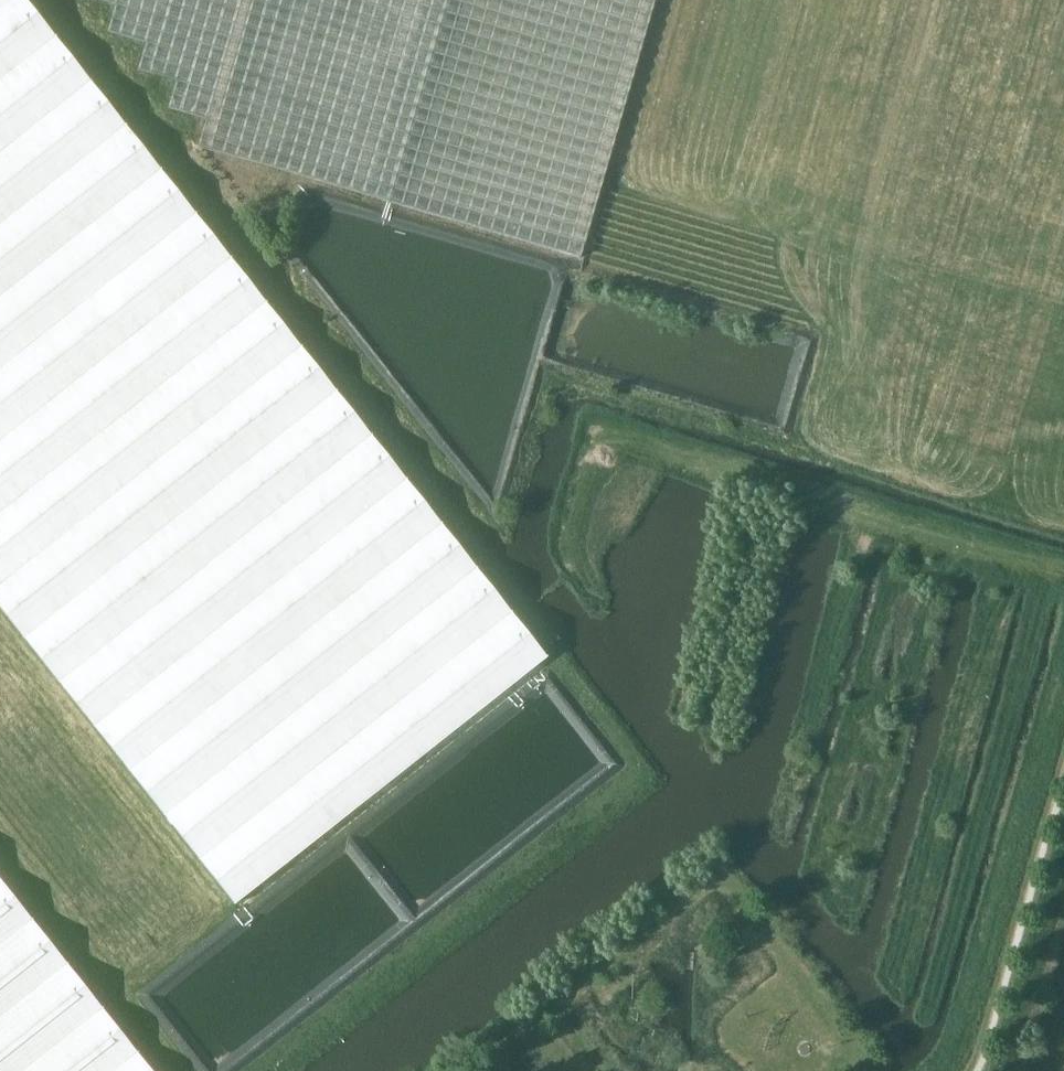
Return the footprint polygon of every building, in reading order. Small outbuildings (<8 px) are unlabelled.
[(55,37),(26,0),(0,0),(0,81),(55,37)] [(656,0),(103,0),(115,4),(107,31),(144,42),(137,69),(175,80),(167,107),(206,118),(198,145),(581,257),(656,0)] [(0,877),(0,1070),(155,1070),(0,877)]
